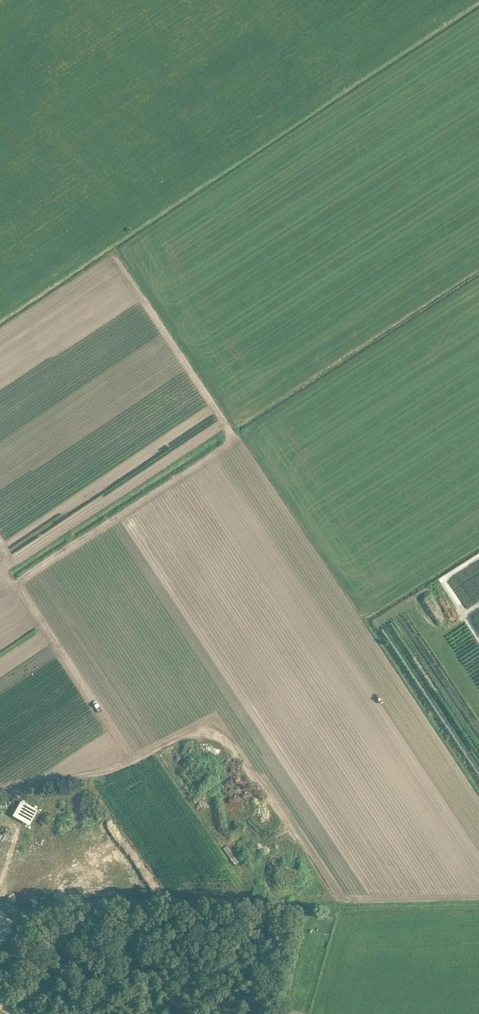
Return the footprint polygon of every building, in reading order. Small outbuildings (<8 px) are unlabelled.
[(22,800),(16,811),(32,820),(38,809),(22,800)] [(269,933),(267,943),(283,947),(286,937),(269,933)]
